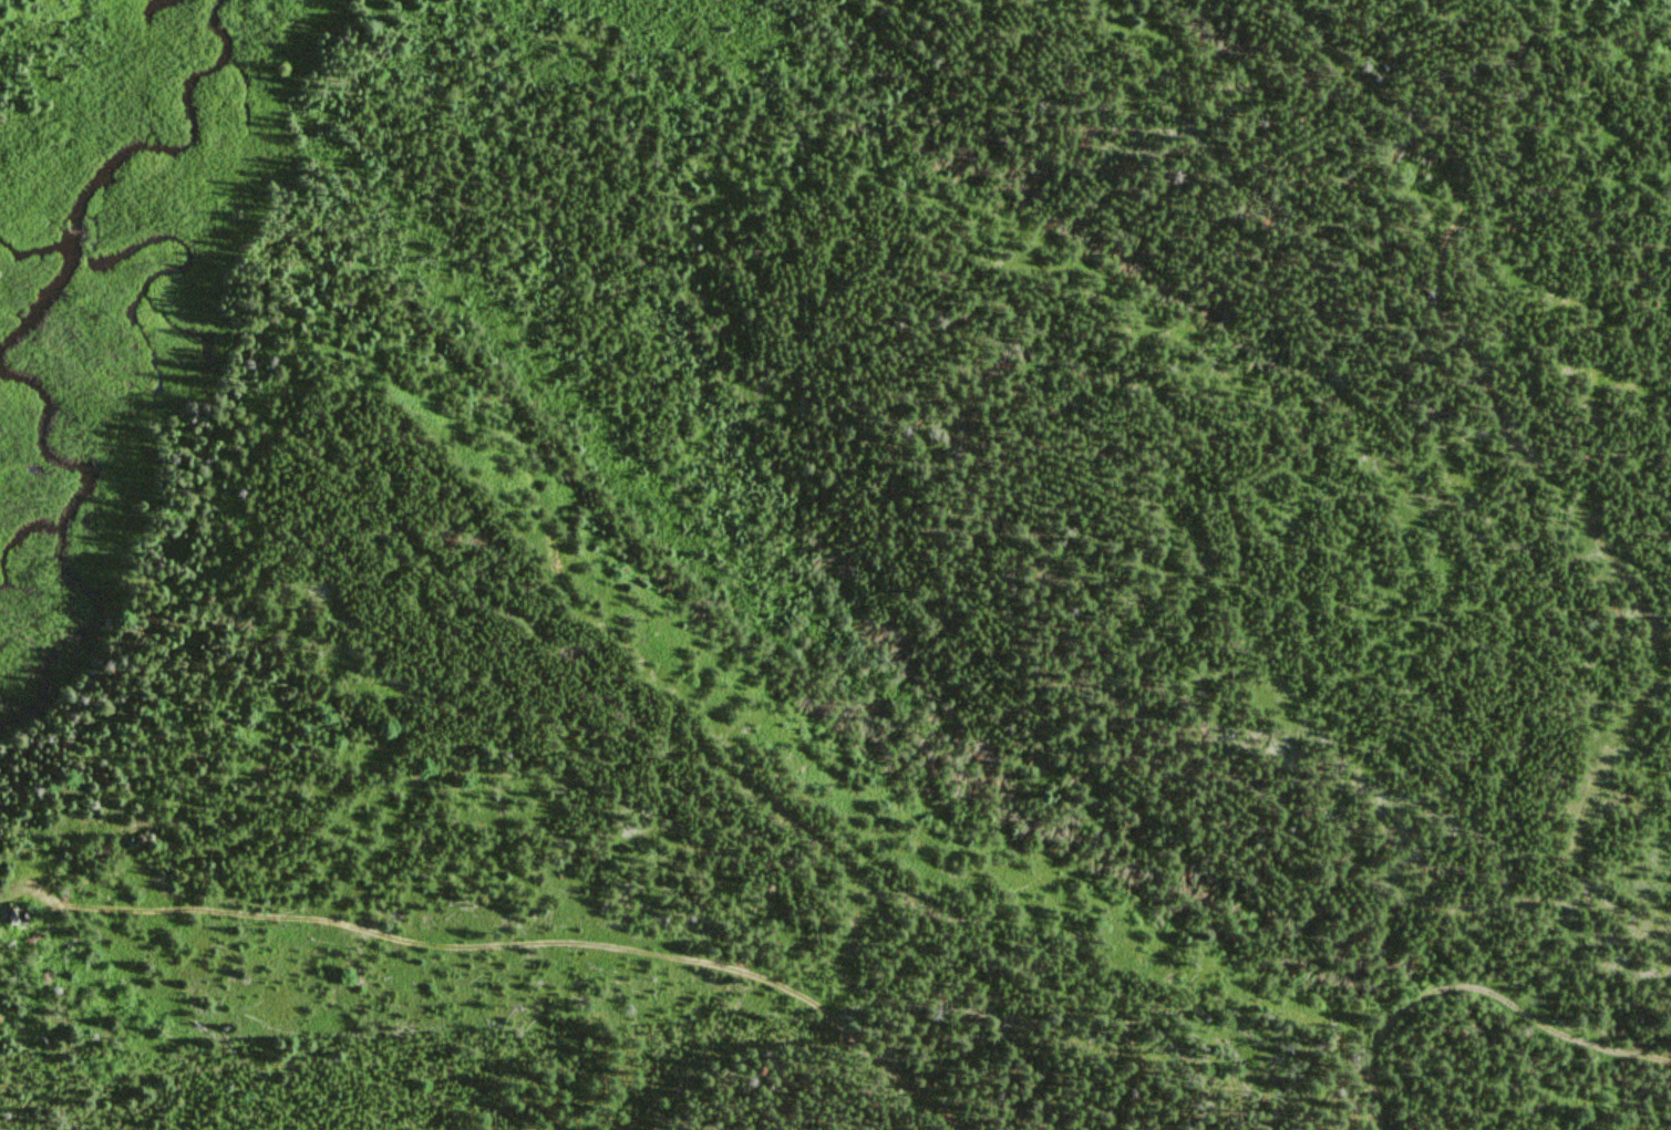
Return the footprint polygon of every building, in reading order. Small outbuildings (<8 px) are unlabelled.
[(22,925),(22,908),(0,908),(0,925),(22,925)]
